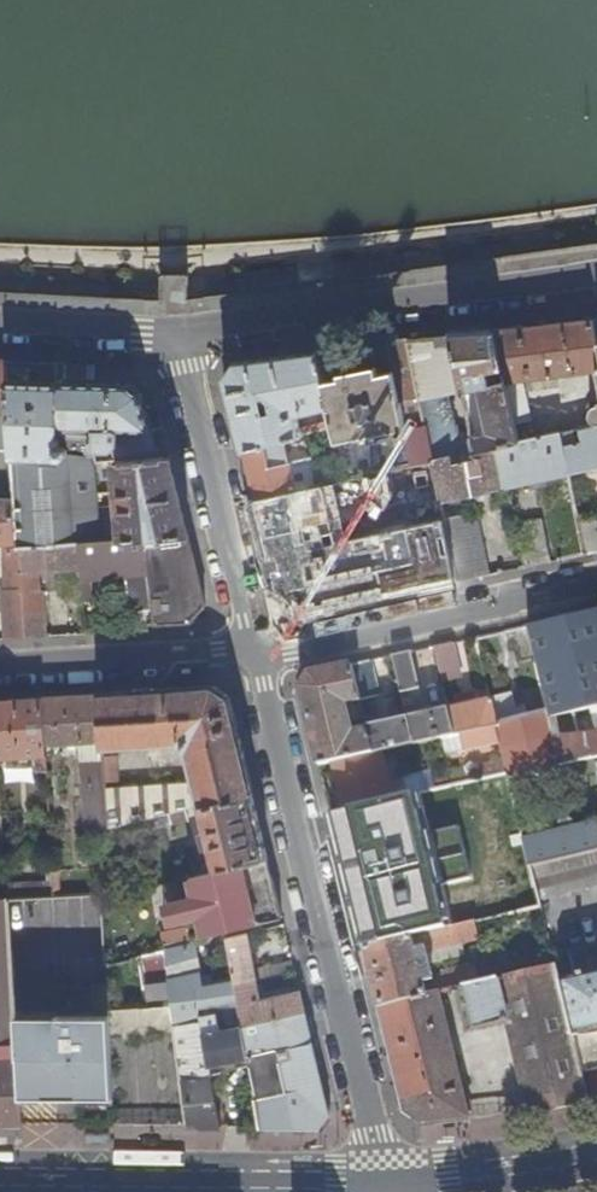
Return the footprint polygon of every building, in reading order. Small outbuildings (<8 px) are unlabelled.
[(523,379),(596,369),(592,344),(596,343),(591,319),(556,323),(496,332),(515,422),(531,418),(523,379)] [(515,422),(496,332),(475,333),(451,335),(463,391),(476,449),(478,449),(497,444),(519,440),(515,422)] [(463,391),(451,335),(431,337),(408,340),(420,400),(463,391)] [(420,400),(408,340),(397,341),(388,342),(394,372),(400,400),(414,397),(416,407),(422,406),(420,400)] [(315,353),(313,353),(279,358),(235,364),(224,379),(233,413),(242,450),(284,439),(321,430),(319,424),(300,428),(297,415),(329,406),(323,382),(315,353)] [(8,363),(0,363),(0,450),(13,450),(8,363)] [(156,457),(146,413),(142,395),(129,385),(108,384),(95,383),(65,382),(65,365),(40,364),(8,363),(13,450),(16,500),(17,541),(18,547),(18,548),(80,543),(96,542),(94,473),(93,462),(156,457)] [(65,382),(95,383),(95,367),(65,365),(65,382)] [(400,400),(394,372),(359,379),(359,377),(341,381),(340,379),(323,382),(329,406),(334,427),(347,480),(413,466),(405,427),(400,400)] [(561,431),(569,472),(596,465),(596,423),(561,431)] [(433,459),(427,434),(414,437),(412,426),(405,427),(413,466),(434,462),(433,459)] [(505,485),(569,472),(561,431),(519,440),(497,444),(505,485)] [(284,439),(242,450),(247,471),(254,499),(295,490),(284,439)] [(453,463),(451,455),(433,459),(434,462),(439,494),(441,500),(505,485),(497,444),(478,449),(479,457),(453,463)] [(170,456),(156,457),(93,462),(94,473),(109,473),(111,493),(119,493),(122,540),(152,538),(189,535),(179,492),(170,456)] [(295,490),(254,499),(261,532),(439,494),(434,462),(413,466),(347,480),(295,490)] [(16,500),(0,499),(0,542),(17,541),(16,500)] [(454,574),(456,581),(487,574),(474,511),(444,518),(448,540),(454,574)] [(579,520),(585,553),(596,551),(596,516),(579,520)] [(513,524),(520,560),(548,554),(541,518),(513,524)] [(191,544),(189,535),(152,538),(156,571),(150,571),(153,610),(155,625),(192,623),(206,606),(196,563),(191,544)] [(80,543),(82,569),(82,578),(91,577),(127,574),(130,612),(153,610),(150,571),(156,571),(152,538),(122,540),(96,542),(80,543)] [(300,609),(454,574),(448,540),(292,575),(300,609)] [(18,548),(23,637),(46,636),(43,591),(39,591),(38,571),(82,569),(80,543),(18,548)] [(0,590),(3,639),(23,637),(18,548),(18,547),(9,548),(10,556),(5,556),(7,589),(0,590)] [(91,577),(82,578),(83,591),(84,599),(93,598),(91,577)] [(84,599),(83,591),(71,592),(72,603),(84,602),(84,599)] [(73,621),(86,620),(84,602),(72,603),(73,621)] [(583,614),(548,622),(551,634),(571,715),(575,715),(596,710),(596,611),(583,614)] [(551,634),(548,622),(543,623),(527,627),(547,711),(549,720),(571,715),(551,634)] [(460,678),(452,643),(434,647),(440,674),(441,673),(443,682),(460,678)] [(423,702),(411,652),(392,656),(405,707),(423,702)] [(227,680),(225,658),(186,662),(188,684),(227,680)] [(378,696),(369,661),(350,665),(359,701),(378,696)] [(359,701),(350,665),(336,668),(311,674),(302,690),(312,731),(321,765),(333,763),(373,753),(367,730),(353,733),(347,704),(359,701)] [(203,805),(252,793),(242,750),(229,697),(215,687),(100,694),(104,748),(176,744),(187,752),(194,783),(116,788),(114,764),(105,764),(109,827),(121,824),(133,821),(169,813),(186,809),(203,805)] [(549,720),(547,711),(515,719),(509,693),(489,697),(490,699),(500,741),(502,750),(534,742),(553,737),(549,720)] [(104,748),(100,694),(75,696),(43,698),(46,746),(80,744),(87,832),(109,827),(105,764),(104,748)] [(459,706),(476,702),(474,694),(458,697),(459,706)] [(43,698),(25,699),(0,700),(0,759),(36,756),(37,771),(47,771),(46,746),(43,698)] [(500,741),(490,699),(476,702),(459,706),(448,708),(455,734),(455,736),(461,735),(465,749),(500,741)] [(455,734),(448,708),(407,717),(414,744),(440,738),(455,734)] [(380,724),(392,721),(391,711),(378,714),(380,724)] [(414,744),(407,717),(392,721),(380,724),(366,727),(367,730),(373,753),(383,751),(414,744)] [(588,734),(577,735),(577,736),(581,761),(596,757),(596,732),(588,734)] [(577,736),(577,735),(553,737),(559,765),(581,761),(577,736)] [(559,765),(553,737),(534,742),(502,750),(504,761),(507,771),(509,779),(559,765)] [(373,753),(333,763),(344,811),(407,795),(403,779),(391,782),(383,751),(373,753)] [(488,776),(507,771),(504,761),(485,765),(488,776)] [(509,779),(507,771),(488,776),(407,795),(344,811),(333,813),(342,853),(402,838),(401,832),(461,817),(468,847),(487,843),(492,862),(403,883),(416,938),(476,924),(540,908),(538,901),(530,867),(524,840),(509,779)] [(261,829),(252,793),(203,805),(209,830),(204,831),(208,845),(213,844),(219,869),(268,857),(261,829)] [(186,809),(169,813),(171,824),(188,819),(186,809)] [(136,834),(133,821),(121,824),(124,837),(136,834)] [(596,850),(596,822),(524,840),(530,867),(596,850)] [(596,887),(596,850),(530,867),(538,901),(596,887)] [(275,890),(268,857),(219,869),(189,876),(193,895),(198,915),(203,936),(282,918),(275,890)] [(138,889),(154,885),(151,870),(135,873),(138,889)] [(403,883),(353,895),(362,932),(401,923),(405,941),(416,938),(403,883)] [(198,915),(193,895),(163,902),(168,922),(198,915)] [(23,1125),(20,1096),(15,1015),(8,900),(0,900),(0,1125),(23,1125)] [(401,923),(362,932),(366,950),(405,941),(401,923)] [(480,941),(476,924),(416,938),(405,941),(366,950),(380,1009),(440,994),(457,990),(479,985),(474,966),(442,973),(443,977),(424,981),(418,956),(429,954),(431,963),(455,957),(453,948),(480,941)] [(257,980),(249,933),(226,939),(231,965),(235,986),(257,980)] [(199,973),(193,938),(163,944),(168,984),(145,987),(147,1006),(171,1003),(188,1127),(210,1127),(221,1127),(211,1074),(200,1016),(198,1008),(214,1005),(237,999),(235,986),(231,965),(199,973)] [(580,1072),(596,1068),(596,948),(569,955),(575,980),(559,984),(580,1072)] [(273,966),(275,976),(295,971),(293,962),(273,966)] [(509,1024),(530,1113),(547,1111),(554,1111),(588,1103),(580,1072),(559,984),(555,968),(510,978),(489,983),(479,985),(457,990),(457,991),(468,1034),(509,1024)] [(487,975),(489,983),(510,978),(508,971),(487,975)] [(305,1012),(299,991),(259,1000),(257,980),(235,986),(237,999),(242,1025),(305,1012)] [(440,994),(380,1009),(393,1064),(405,1113),(420,1124),(446,1122),(471,1119),(440,994)] [(249,1064),(242,1025),(237,999),(214,1005),(215,1012),(200,1016),(211,1074),(249,1064)] [(320,1073),(305,1012),(242,1025),(249,1064),(260,1128),(320,1128),(330,1114),(320,1073)] [(20,1096),(112,1095),(108,1014),(15,1015),(20,1096)] [(497,1084),(472,1089),(478,1114),(503,1108),(497,1084)]
